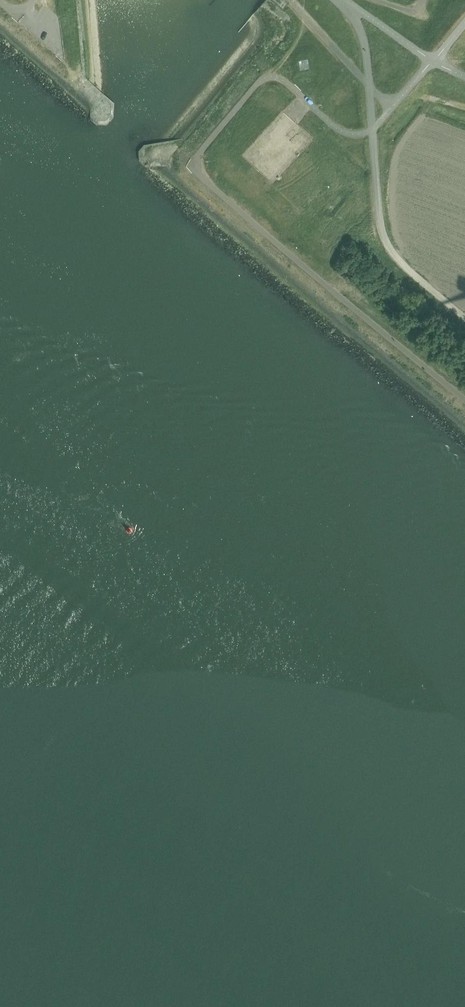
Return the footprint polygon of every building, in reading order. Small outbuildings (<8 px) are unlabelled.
[(356,233),(362,217),(357,215),(351,231),(356,233)]
